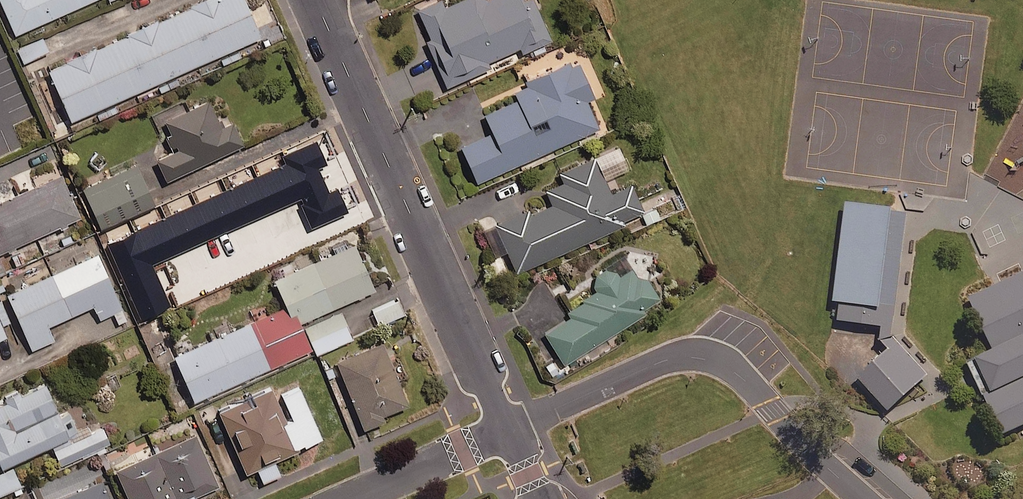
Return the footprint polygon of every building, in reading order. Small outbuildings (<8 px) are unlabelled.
[(14,30),(84,0),(1,0),(14,30)] [(246,0),(199,0),(47,67),(69,118),(261,33),(246,0)] [(523,0),(456,0),(443,5),(441,0),(436,0),(416,8),(445,82),(489,65),(486,58),(519,45),(521,50),(550,39),(535,0),(534,0),(524,4),(523,0)] [(525,84),(515,88),(518,96),(484,111),(492,130),(460,144),(475,179),(598,125),(585,96),(592,94),(575,55),(523,78),(525,84)] [(207,96),(163,117),(176,145),(154,155),(165,177),(242,141),(231,117),(219,123),(207,96)] [(595,156),(559,171),(562,178),(544,186),(552,203),(530,213),(527,205),(493,220),(515,269),(624,221),(622,217),(643,208),(630,178),(608,187),(595,156)] [(136,161),(81,185),(99,226),(154,202),(136,161)] [(0,197),(0,249),(79,214),(60,170),(0,197)] [(210,190),(176,204),(200,261),(220,253),(227,269),(290,242),(261,175),(236,185),(238,189),(214,199),(210,190)] [(896,207),(839,202),(829,301),(887,306),(896,207)] [(1004,387),(1022,379),(1022,226),(969,249),(991,301),(970,309),(1004,387)] [(374,286),(353,240),(275,275),(287,301),(296,321),(374,286)] [(97,249),(5,290),(24,333),(116,292),(97,249)] [(563,362),(644,310),(642,307),(658,296),(643,272),(637,276),(624,256),(590,277),(597,288),(566,308),(570,315),(544,331),(563,362)] [(175,298),(163,270),(127,286),(139,314),(175,298)] [(0,298),(0,336),(5,334),(0,322),(9,318),(0,298)] [(308,347),(296,321),(287,301),(172,352),(192,398),(308,347)] [(340,308),(303,325),(315,352),(352,336),(340,308)] [(931,370),(898,337),(859,375),(892,409),(931,370)] [(382,338),(335,357),(363,425),(384,416),(382,411),(407,401),(382,338)] [(0,397),(0,462),(68,431),(43,377),(0,397)] [(268,382),(214,405),(242,470),(255,465),(260,478),(280,470),(274,455),(321,435),(298,381),(273,392),(268,382)] [(101,423),(52,445),(60,462),(109,440),(101,423)] [(115,466),(129,498),(182,498),(218,484),(195,431),(115,466)] [(12,465),(0,470),(0,491),(19,483),(12,465)] [(49,498),(110,498),(102,478),(49,498)]
